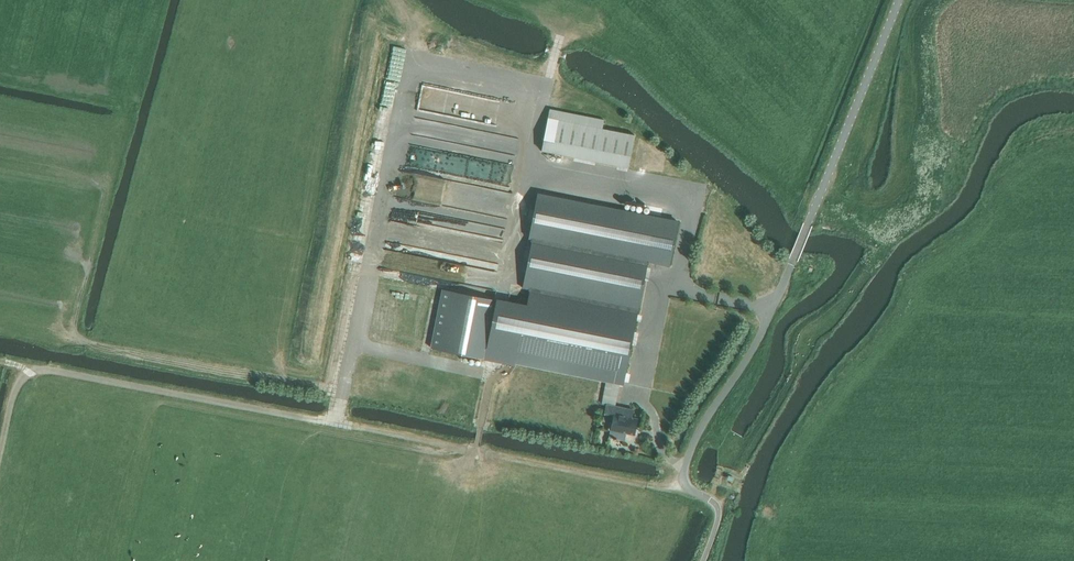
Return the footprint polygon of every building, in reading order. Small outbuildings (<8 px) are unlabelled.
[(502,101),(503,88),(488,87),(487,101),(502,101)] [(541,150),(628,167),(634,135),(602,128),(604,120),(550,109),(541,150)] [(453,190),(452,208),(488,209),(489,191),(453,190)] [(537,194),(529,238),(531,238),(648,261),(670,265),(678,222),(537,194)] [(531,238),(521,289),(530,290),(530,288),(638,310),(648,261),(531,238)] [(428,262),(401,258),(400,268),(427,272),(428,262)] [(450,278),(474,282),(476,274),(452,269),(450,278)] [(486,345),(483,357),(484,357),(515,364),(515,361),(517,362),(600,378),(608,380),(620,382),(624,383),(638,310),(530,288),(530,290),(527,302),(496,296),(496,300),(487,345),(486,345)] [(443,289),(431,347),(483,357),(486,345),(487,345),(496,300),(443,289)] [(609,437),(614,438),(614,439),(616,439),(624,440),(626,433),(634,434),(638,418),(620,415),(621,407),(606,404),(603,420),(612,422),(609,437)]
